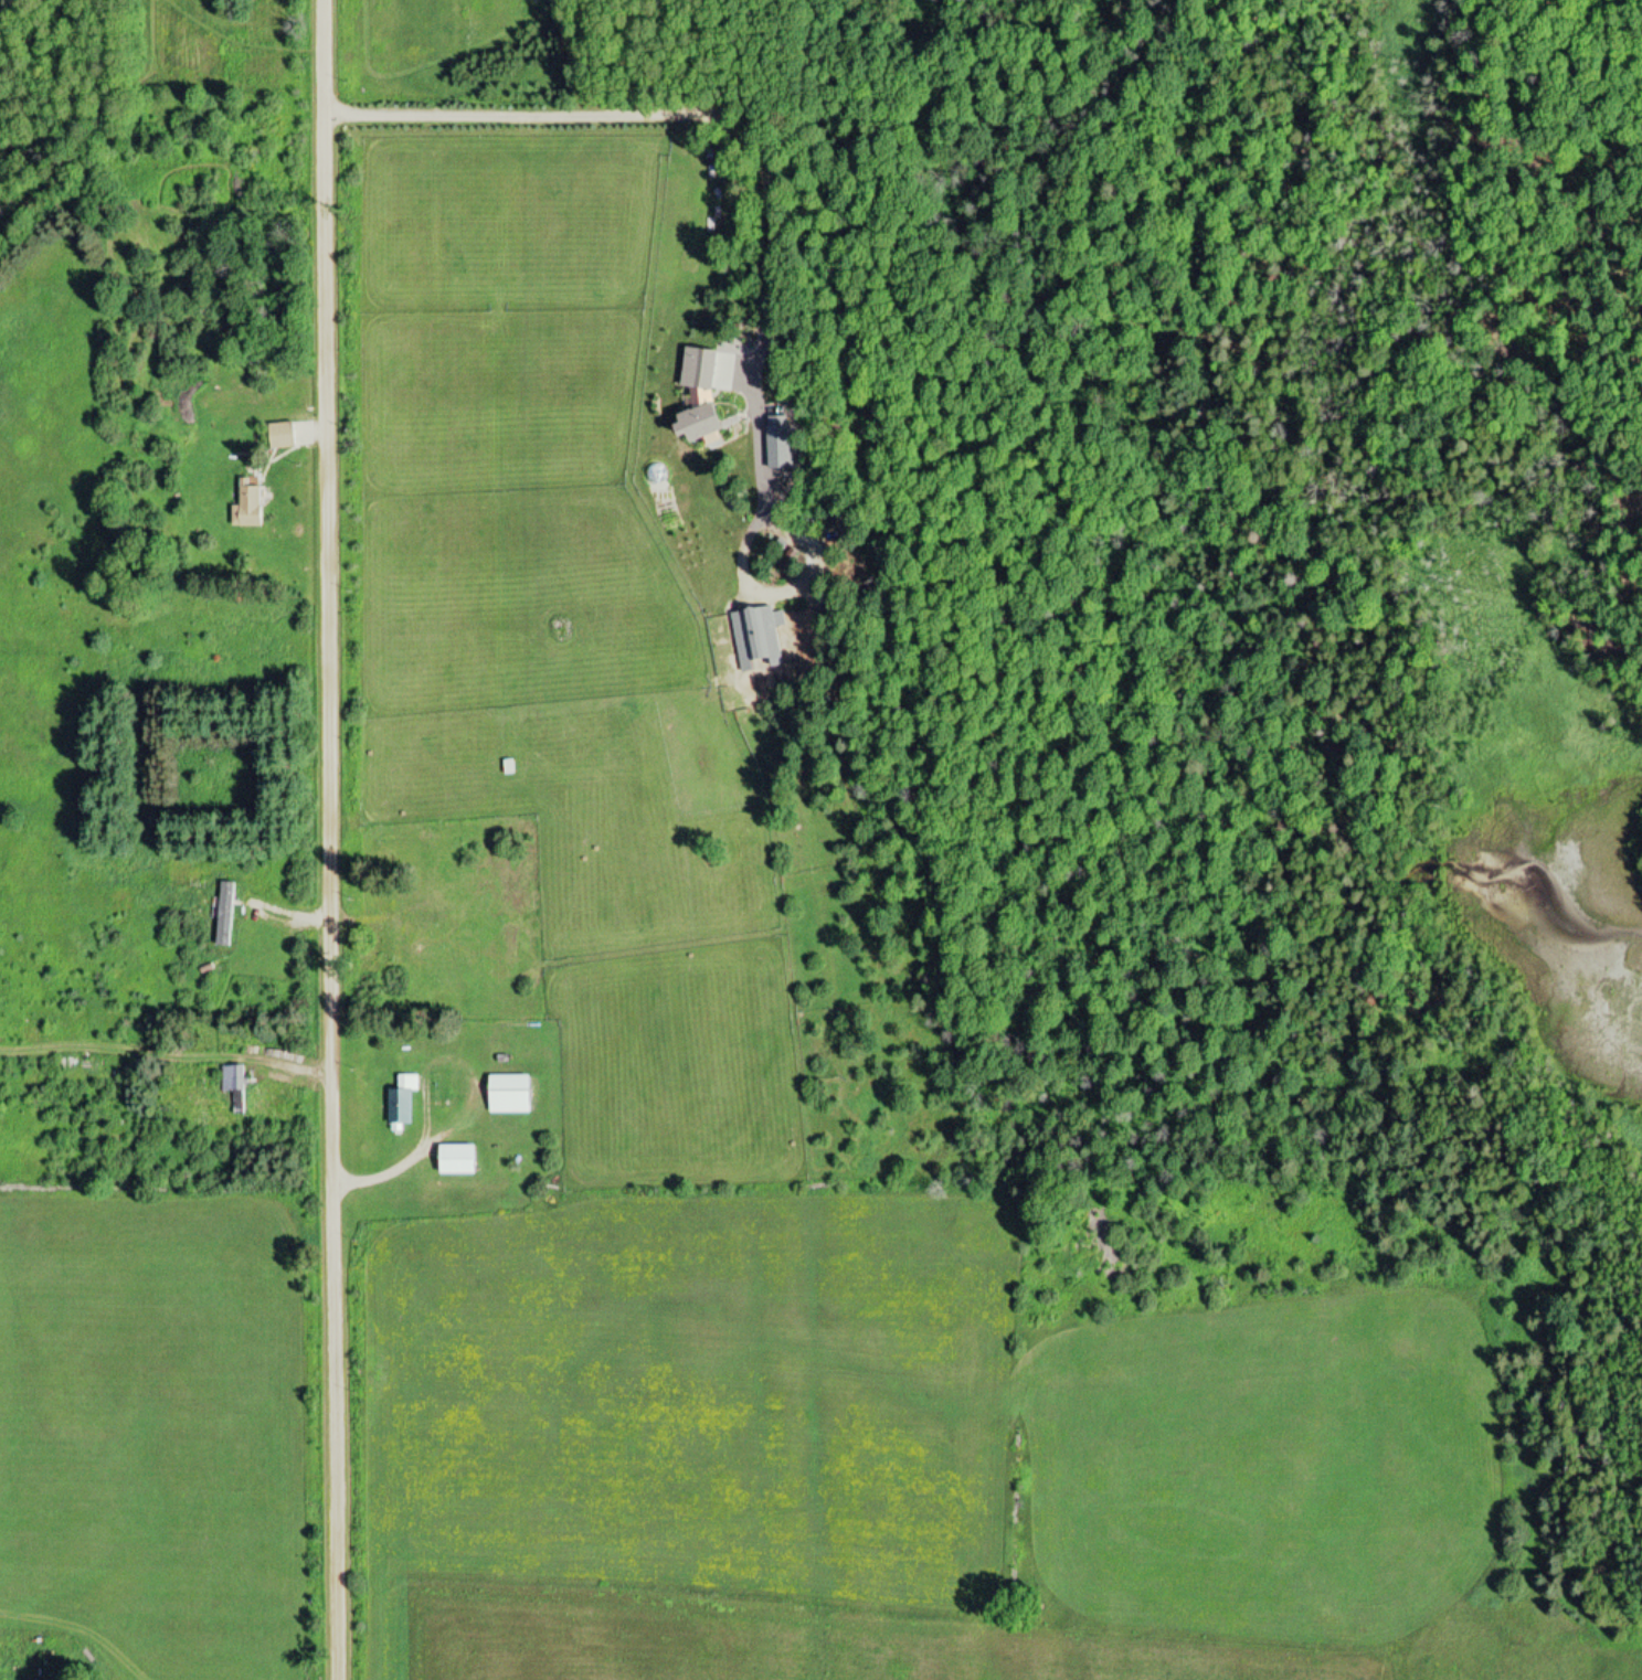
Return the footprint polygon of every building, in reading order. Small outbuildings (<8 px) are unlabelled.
[(294,449),(294,424),(267,424),(267,449),(294,449)] [(238,508),(231,508),(231,528),(258,528),(258,480),(238,480),(238,508)] [(233,884),(218,883),(215,948),(230,949),(233,884)] [(221,1068),(221,1096),(231,1096),(231,1115),(244,1115),(244,1067),(221,1068)] [(411,1093),(417,1093),(417,1077),(397,1077),(397,1092),(387,1092),(387,1125),(411,1125),(411,1093)] [(527,1116),(527,1079),(486,1079),(486,1116),(527,1116)] [(472,1147),(436,1147),(436,1177),(472,1177),(472,1147)]
